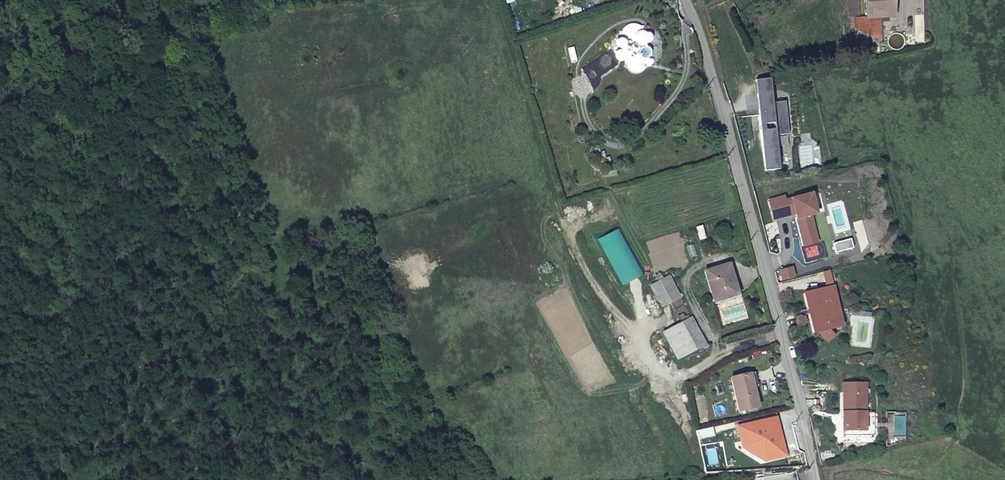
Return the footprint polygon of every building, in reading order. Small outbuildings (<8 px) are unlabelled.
[(893,0),(867,0),(869,18),(895,17),(893,0)] [(631,41),(632,45),(626,47),(625,42),(623,39),(620,38),(616,38),(615,40),(614,43),(614,45),(617,51),(614,53),(613,57),(615,60),(618,62),(621,62),(624,59),(627,60),(631,60),(633,58),(635,54),(641,57),(643,58),(646,57),(647,55),(648,52),(647,49),(645,47),(648,42),(648,39),(647,36),(645,34),(641,32),(637,32),(634,34),(632,37),(631,41)] [(772,135),(785,134),(782,101),(770,102),(768,79),(753,80),(754,94),(743,95),(745,116),(756,115),(761,171),(776,170),(772,135)] [(781,197),(765,202),(770,220),(792,214),(798,237),(811,234),(807,216),(813,214),(807,194),(782,201),(781,197)] [(811,234),(798,237),(801,246),(814,242),(811,234)] [(846,238),(829,244),(833,253),(849,247),(846,238)] [(713,300),(736,294),(728,265),(704,272),(713,300)] [(777,274),(779,279),(791,276),(789,268),(780,270),(777,274)] [(648,285),(660,308),(680,298),(668,276),(648,285)] [(831,286),(801,293),(805,308),(810,307),(811,312),(806,313),(810,332),(816,331),(825,341),(831,335),(825,329),(833,327),(828,308),(835,306),(831,286)] [(835,306),(828,308),(833,327),(840,325),(835,306)] [(707,346),(691,316),(663,332),(678,359),(696,350),(707,346)] [(752,386),(754,385),(758,385),(755,371),(749,373),(752,386)] [(758,406),(754,385),(752,386),(749,373),(731,377),(739,410),(758,406)] [(864,383),(841,383),(841,430),(864,431),(864,383)] [(785,455),(777,417),(739,425),(743,440),(771,458),(785,455)]
